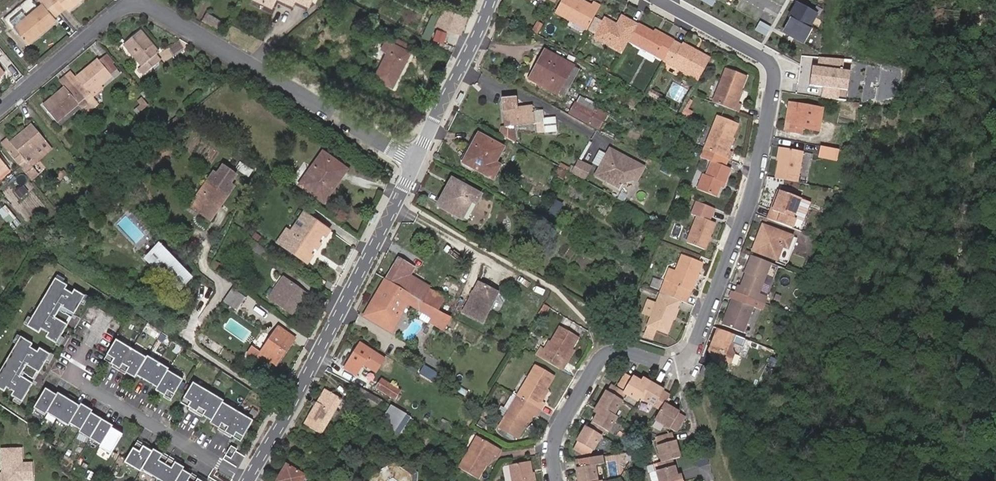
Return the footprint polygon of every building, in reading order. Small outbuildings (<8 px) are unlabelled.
[(58,11),(49,0),(39,0),(40,2),(36,5),(31,0),(24,0),(4,16),(13,26),(15,24),(28,40),(54,19),(52,16),(58,11)] [(58,11),(64,6),(67,9),(77,0),(49,0),(58,11)] [(600,6),(593,3),(591,5),(590,7),(580,1),(578,0),(562,0),(555,12),(587,30),(600,6)] [(785,34),(805,45),(812,31),(810,30),(818,16),(798,5),(790,19),(792,20),(785,34)] [(448,23),(446,29),(460,33),(466,16),(442,9),(439,17),(438,18),(448,23)] [(224,21),(207,11),(202,20),(218,30),(224,21)] [(629,41),(637,26),(622,17),(617,26),(616,27),(613,26),(614,24),(604,19),(602,23),(595,20),(589,30),(596,34),(594,38),(622,53),(629,41)] [(438,18),(436,25),(446,29),(448,23),(438,18)] [(537,34),(542,24),(536,21),(531,31),(537,34)] [(767,37),(772,30),(761,24),(756,31),(767,37)] [(663,60),(674,41),(666,37),(664,39),(637,25),(637,26),(629,41),(663,60)] [(391,39),(394,33),(385,28),(382,34),(386,36),(380,50),(382,50),(388,53),(388,54),(375,79),(394,88),(413,52),(391,39)] [(158,52),(140,30),(123,44),(141,66),(138,68),(143,74),(160,61),(155,55),(158,52)] [(699,78),(710,58),(698,51),(696,53),(693,51),(694,49),(682,42),(681,45),(674,41),(663,60),(662,62),(684,73),(685,71),(699,78)] [(557,94),(572,66),(545,51),(529,79),(557,94)] [(77,80),(72,85),(91,109),(97,104),(92,97),(102,89),(99,86),(118,70),(105,54),(95,60),(75,77),(77,80)] [(849,61),(815,57),(814,65),(808,64),(805,84),(822,87),(821,97),(844,100),(849,61)] [(563,98),(579,70),(572,66),(557,94),(563,98)] [(740,91),(746,77),(725,69),(712,102),(737,112),(740,105),(737,103),(736,103),(740,91)] [(698,81),(699,78),(685,71),(684,73),(698,81)] [(70,72),(65,76),(72,85),(77,80),(75,77),(70,72)] [(59,81),(63,87),(66,90),(72,85),(65,76),(59,81)] [(42,105),(56,122),(76,103),(80,107),(86,113),(91,109),(72,85),(66,90),(63,87),(42,105)] [(659,101),(662,96),(650,89),(647,95),(659,101)] [(148,104),(140,97),(136,101),(139,104),(135,107),(140,112),(148,104)] [(543,119),(543,111),(532,112),(531,107),(516,109),(515,97),(503,98),(506,127),(501,127),(499,134),(515,143),(513,126),(543,122),(544,132),(555,131),(553,118),(543,119)] [(76,103),(56,122),(60,126),(80,107),(76,103)] [(598,128),(606,114),(604,113),(597,109),(595,114),(575,103),(569,113),(596,128),(598,128)] [(818,132),(822,109),(792,103),(787,130),(787,132),(801,135),(802,129),(818,132)] [(727,151),(737,124),(717,116),(703,150),(704,150),(708,152),(728,159),(729,160),(731,152),(727,151)] [(5,149),(20,168),(29,179),(37,173),(30,163),(50,147),(45,139),(31,123),(9,141),(11,144),(5,149)] [(0,139),(0,144),(5,149),(11,144),(9,141),(4,136),(0,139)] [(499,166),(494,163),(503,148),(493,142),(491,145),(477,137),(463,163),(492,179),(499,166)] [(362,150),(354,146),(350,153),(357,157),(362,150)] [(836,161),(839,150),(820,146),(818,156),(836,161)] [(796,182),(802,152),(781,148),(775,179),(796,182)] [(636,181),(643,167),(610,149),(595,175),(618,188),(620,184),(634,179),(636,181)] [(725,184),(731,169),(725,167),(728,159),(708,152),(705,159),(711,162),(706,175),(703,174),(697,190),(716,197),(720,187),(722,183),(725,184)] [(323,203),(347,170),(322,153),(299,185),(323,203)] [(11,170),(4,163),(5,162),(0,156),(0,179),(11,170)] [(584,179),(591,166),(578,160),(571,172),(584,179)] [(567,172),(569,168),(560,163),(558,167),(567,172)] [(247,177),(253,170),(246,165),(241,172),(247,177)] [(210,220),(234,187),(230,184),(236,176),(223,166),(217,175),(214,172),(190,206),(210,220)] [(563,179),(566,174),(557,169),(554,174),(563,179)] [(452,190),(457,182),(451,179),(447,187),(452,190)] [(475,204),(481,195),(457,182),(452,190),(447,187),(437,206),(461,220),(471,202),(475,204)] [(29,189),(23,183),(15,190),(20,197),(29,189)] [(792,219),(800,199),(779,191),(772,211),(770,210),(767,219),(791,229),(795,219),(792,219)] [(16,218),(0,202),(0,217),(9,226),(16,218)] [(704,250),(714,223),(708,221),(713,209),(696,202),(691,215),(696,217),(686,243),(704,250)] [(325,239),(330,231),(303,213),(290,232),(286,229),(277,243),(307,264),(313,255),(311,253),(313,249),(316,251),(321,244),(318,242),(322,236),(325,239)] [(787,249),(792,237),(762,225),(757,238),(759,239),(757,243),(755,242),(752,251),(776,261),(781,247),(787,249)] [(260,255),(265,248),(253,240),(248,247),(260,255)] [(191,278),(159,244),(149,255),(181,289),(191,278)] [(181,289),(149,255),(145,259),(179,291),(181,289)] [(690,292),(701,263),(682,255),(675,271),(669,269),(659,293),(660,293),(679,301),(684,290),(690,292)] [(759,294),(771,264),(750,256),(744,273),(746,274),(741,287),(739,294),(763,304),(764,304),(767,297),(766,296),(759,294)] [(428,288),(429,287),(410,275),(414,268),(398,258),(385,280),(421,301),(435,308),(442,296),(428,288)] [(766,296),(778,266),(771,264),(759,294),(766,296)] [(291,314),(305,294),(283,278),(269,298),(291,314)] [(66,286),(55,279),(27,326),(40,333),(42,330),(48,333),(46,337),(57,343),(85,296),(75,290),(72,294),(64,290),(66,286)] [(397,317),(406,302),(431,318),(429,322),(443,330),(451,317),(435,308),(421,301),(385,280),(364,316),(391,332),(399,318),(397,317)] [(456,292),(457,285),(444,283),(444,291),(456,292)] [(482,323),(498,293),(478,283),(463,312),(482,323)] [(236,310),(245,298),(233,288),(223,301),(236,310)] [(685,304),(690,292),(684,290),(679,301),(685,304)] [(750,336),(763,304),(739,294),(735,292),(732,291),(729,299),(732,299),(722,325),(750,336)] [(666,334),(679,301),(660,293),(656,304),(651,316),(643,335),(651,338),(655,329),(666,334)] [(651,316),(656,304),(647,300),(642,313),(651,316)] [(537,313),(544,317),(549,307),(542,304),(537,313)] [(473,342),(478,332),(461,323),(456,333),(473,342)] [(558,369),(571,348),(578,338),(560,327),(551,342),(541,358),(558,369)] [(276,365),(294,339),(278,328),(256,359),(267,367),(271,361),(276,365)] [(721,339),(724,331),(717,329),(714,336),(721,339)] [(736,336),(724,331),(721,339),(714,336),(709,351),(713,361),(724,365),(730,363),(733,354),(731,350),(736,336)] [(21,338),(0,373),(0,389),(6,392),(8,388),(14,392),(12,396),(23,402),(51,355),(40,349),(38,353),(30,348),(32,344),(21,338)] [(185,378),(116,339),(104,359),(114,364),(112,366),(125,373),(126,371),(135,376),(136,374),(157,386),(154,390),(163,395),(162,398),(171,403),(185,378)] [(541,358),(551,342),(549,341),(544,349),(541,347),(536,355),(541,358)] [(356,376),(372,350),(359,342),(343,368),(356,376)] [(561,371),(574,350),(571,348),(558,369),(561,371)] [(545,403),(540,400),(556,376),(536,364),(517,396),(541,410),(545,403)] [(417,374),(432,382),(436,373),(422,365),(417,374)] [(702,366),(699,374),(706,377),(710,369),(702,366)] [(640,398),(647,385),(642,382),(633,377),(632,378),(626,374),(618,386),(625,390),(623,392),(626,394),(638,401),(640,398)] [(398,391),(382,380),(377,387),(394,398),(398,391)] [(664,404),(668,398),(662,394),(664,391),(649,382),(647,385),(640,398),(655,406),(661,410),(664,404)] [(223,400),(193,383),(182,402),(211,419),(209,425),(239,442),(252,420),(223,403),(223,400)] [(457,386),(455,391),(464,396),(467,391),(457,386)] [(622,401),(622,400),(626,394),(623,392),(614,387),(610,393),(607,391),(598,406),(601,408),(614,415),(622,401)] [(377,410),(383,401),(360,388),(355,397),(377,410)] [(78,408),(44,389),(33,407),(67,427),(70,422),(81,428),(78,433),(111,453),(122,434),(89,415),(91,410),(80,404),(78,408)] [(321,435),(342,399),(325,389),(317,402),(307,418),(308,418),(304,425),(321,435)] [(517,439),(532,415),(536,417),(541,410),(517,396),(512,393),(503,408),(507,411),(497,427),(517,439)] [(676,432),(683,420),(677,416),(679,413),(664,404),(661,410),(655,419),(670,428),(676,432)] [(400,433),(409,417),(390,406),(381,421),(400,433)] [(608,432),(617,417),(614,415),(601,408),(598,413),(597,415),(593,422),(589,428),(601,435),(605,429),(608,432)] [(593,450),(601,435),(589,428),(586,426),(577,441),(578,442),(580,443),(577,450),(589,457),(593,450)] [(679,458),(675,441),(674,441),(671,442),(669,435),(655,438),(662,462),(671,460),(679,458)] [(478,479),(492,455),(497,457),(501,450),(477,436),(458,468),(478,479)] [(137,440),(125,461),(139,470),(141,467),(164,480),(204,480),(174,463),(176,461),(163,453),(161,454),(137,440)] [(32,480),(31,463),(22,464),(21,449),(1,450),(2,473),(0,475),(0,480),(22,480),(32,480)] [(603,464),(602,457),(593,458),(594,465),(603,464)] [(594,465),(593,458),(579,460),(580,467),(576,468),(578,480),(597,480),(594,465)] [(674,466),(673,466),(671,460),(662,462),(658,463),(660,470),(656,471),(659,480),(678,480),(676,476),(674,466)] [(529,463),(509,466),(512,480),(533,480),(529,463)] [(305,476),(286,465),(277,480),(302,480),(305,476)] [(416,474),(407,468),(401,471),(394,466),(365,479),(365,480),(415,480),(416,474)]
